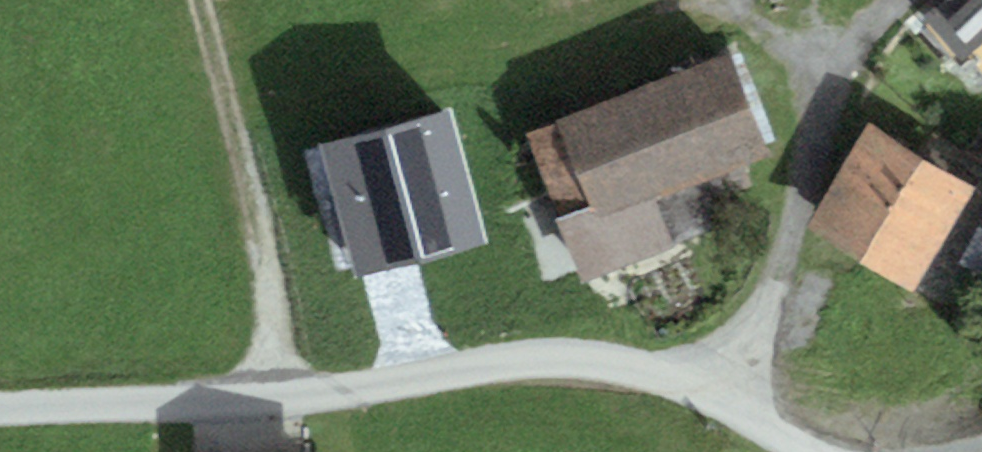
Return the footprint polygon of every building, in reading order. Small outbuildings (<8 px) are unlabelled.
[(925,19),(961,60),(981,41),(981,0),(946,0),(925,19)] [(527,129),(542,179),(746,104),(725,55),(527,129)] [(746,104),(542,179),(580,280),(735,222),(754,185),(746,163),(765,156),(746,104)] [(452,115),(321,151),(355,279),(487,243),(452,115)] [(862,263),(923,158),(869,127),(808,232),(862,263)] [(973,187),(923,158),(862,263),(913,292),(973,187)] [(961,261),(981,272),(981,228),(979,226),(961,261)]
